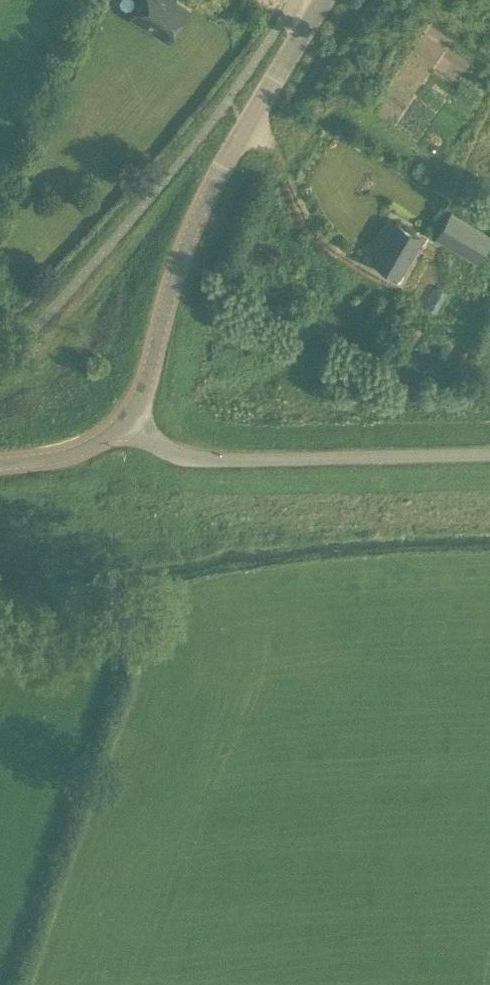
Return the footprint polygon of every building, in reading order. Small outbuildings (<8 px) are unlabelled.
[(131,15),(168,39),(187,8),(174,0),(140,0),(131,15)] [(489,237),(489,236),(451,213),(437,237),(477,260),(489,237)] [(383,244),(380,242),(370,258),(399,275),(422,236),(396,221),(383,244)]
